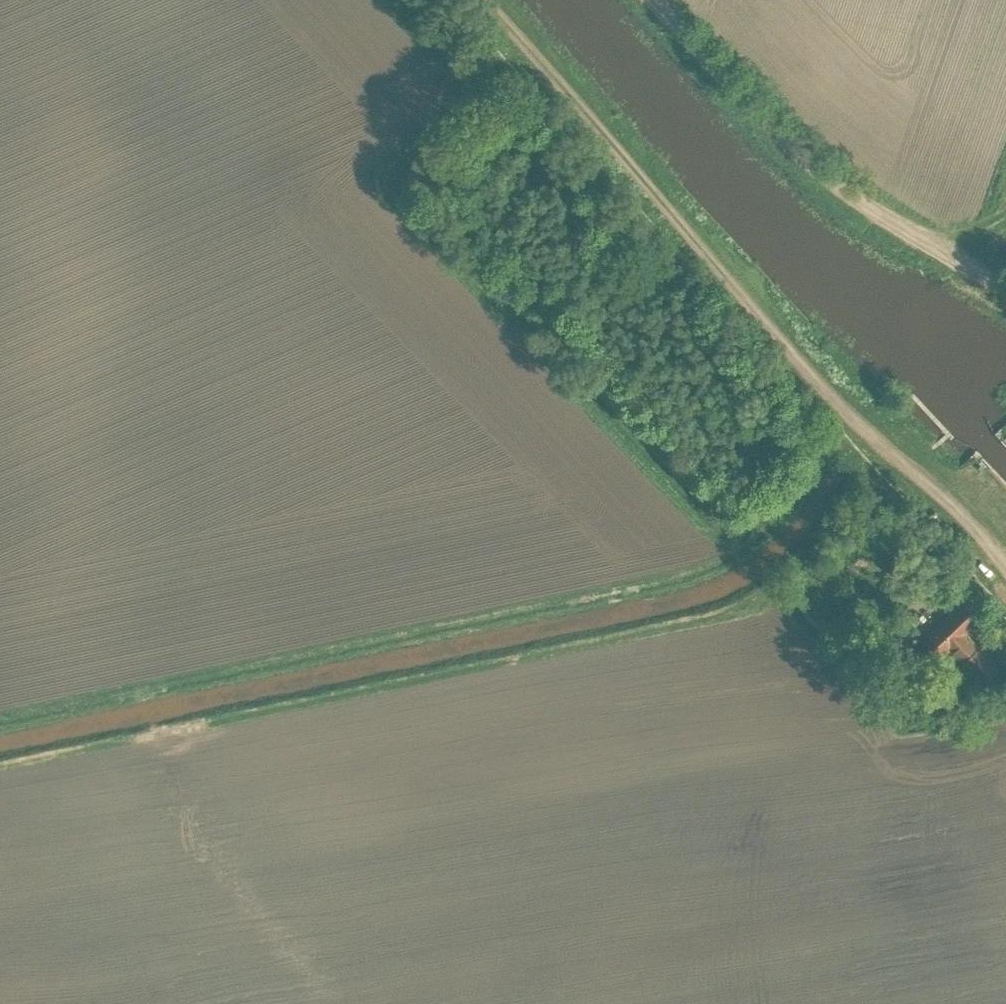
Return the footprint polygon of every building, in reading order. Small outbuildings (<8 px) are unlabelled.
[(980,621),(964,605),(926,641),(930,645),(923,652),(931,660),(938,653),(942,657),(949,651),(984,688),(988,684),(997,693),(1005,684),(1005,674),(967,634),(980,621)] [(930,669),(915,652),(890,676),(906,692),(930,669)]
